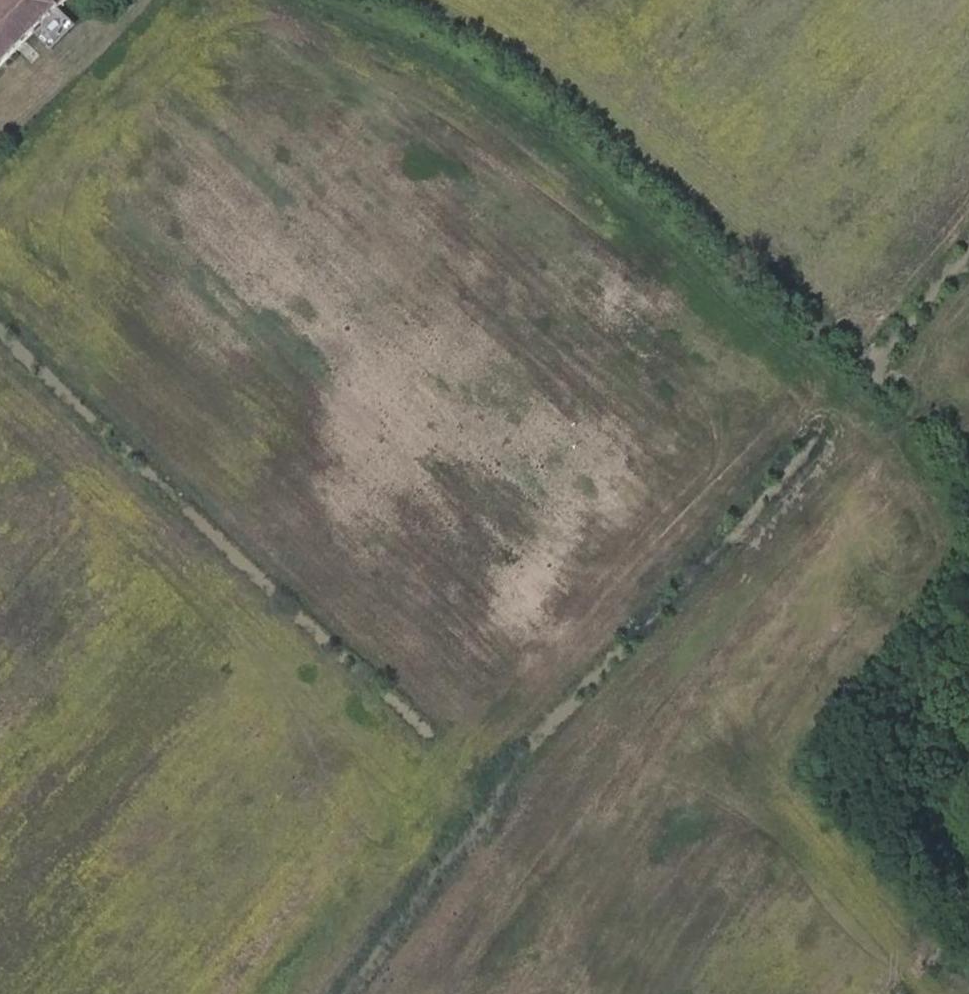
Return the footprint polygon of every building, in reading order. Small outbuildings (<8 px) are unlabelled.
[(51,0),(0,0),(0,58),(51,0)]
